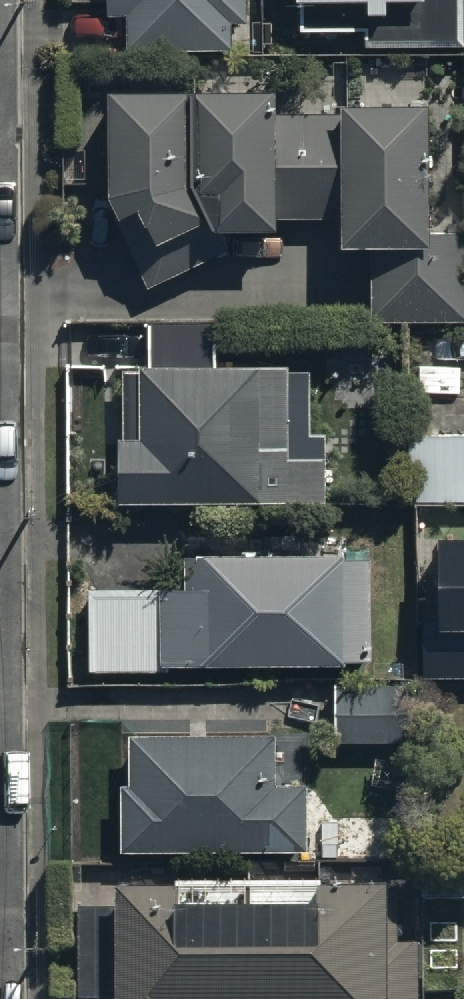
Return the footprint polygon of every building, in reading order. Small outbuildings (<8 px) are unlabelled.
[(106,13),(122,13),(122,42),(230,40),(230,22),(244,22),(244,0),(106,0),(106,13)] [(298,25),(365,23),(366,49),(463,46),(461,0),(297,0),(298,25)] [(107,81),(108,183),(148,277),(227,243),(217,218),(277,218),(277,215),(338,214),(338,237),(371,236),(372,317),(459,316),(458,228),(430,229),(428,93),(339,94),(339,113),(275,114),(274,79),(107,81)] [(116,429),(116,495),(327,494),(327,448),(291,448),(290,357),(139,358),(139,429),(116,429)] [(405,429),(406,498),(463,498),(463,429),(405,429)] [(438,625),(463,624),(463,530),(436,531),(438,625)] [(159,666),(159,661),(369,657),(367,552),(341,552),(341,548),(183,551),(183,582),(88,584),(89,667),(159,666)] [(415,675),(333,675),(333,737),(415,737),(415,675)] [(119,775),(119,844),(306,843),(305,777),(277,777),(277,769),(285,769),(285,753),(276,753),(276,725),(128,726),(128,775),(119,775)] [(420,941),(397,941),(397,887),(382,887),(382,877),(313,877),(313,899),(176,899),(176,877),(115,877),(115,904),(76,904),(76,995),(112,995),(112,998),(420,998),(420,941)]
